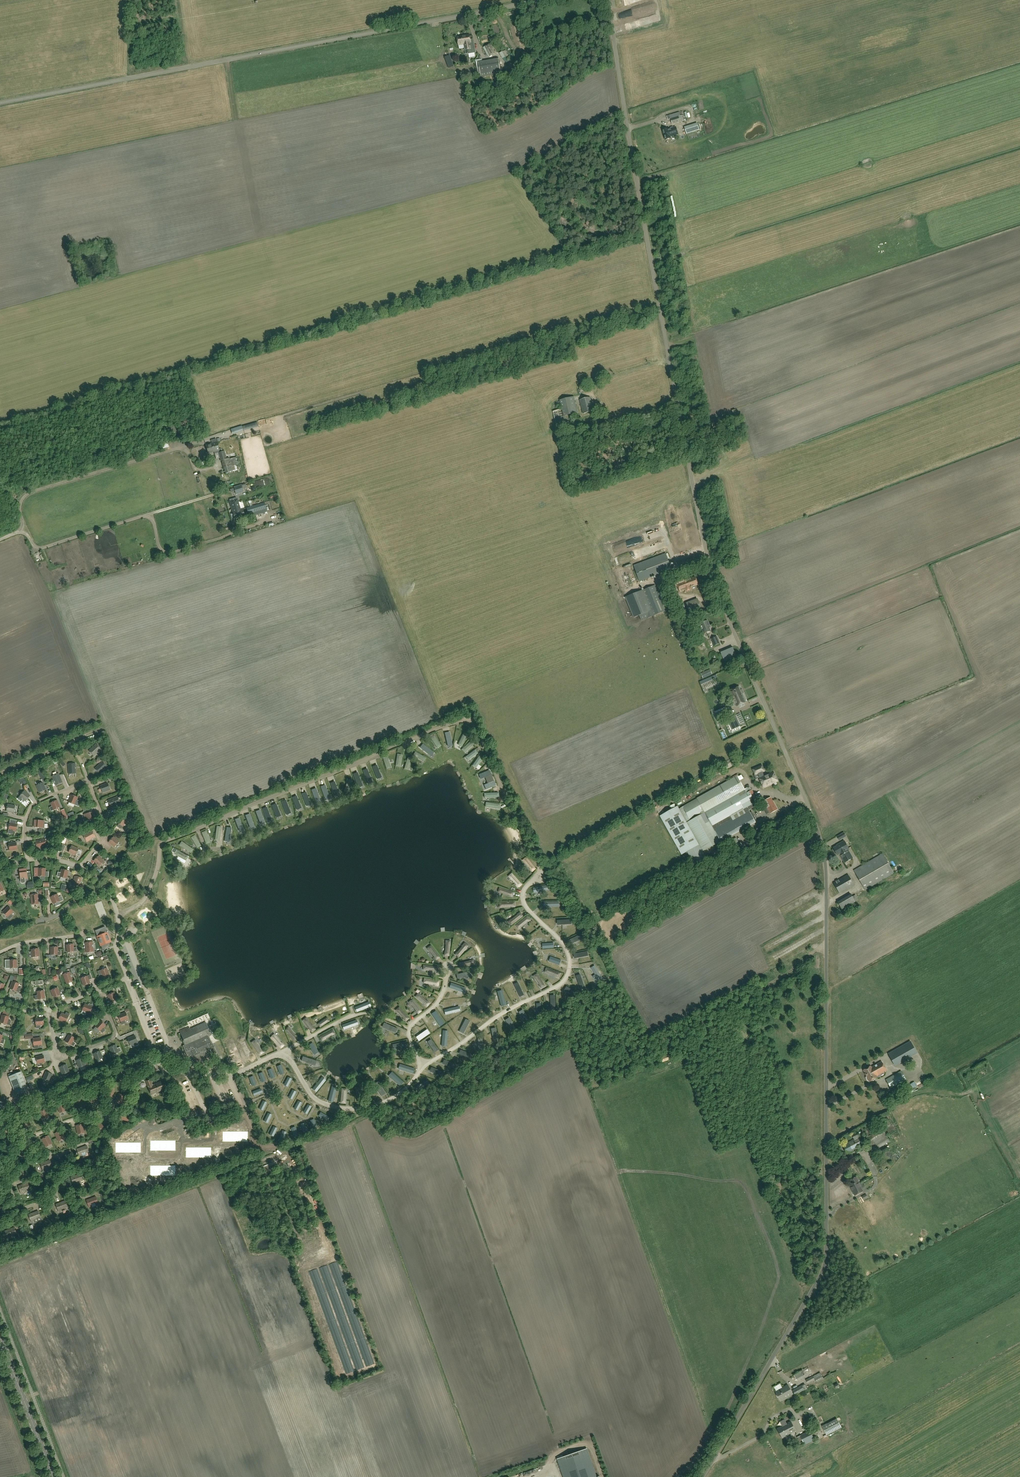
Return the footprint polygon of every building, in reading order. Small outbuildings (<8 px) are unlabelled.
[(471,49),(470,43),(471,43),(470,35),(457,37),(459,45),(465,44),(466,47),(465,47),(465,50),(471,49)] [(493,47),(491,43),(483,47),(489,57),(497,53),(493,47)] [(503,58),(508,55),(506,50),(500,52),(503,58)] [(481,77),(501,73),(498,59),(479,62),(481,77)] [(681,116),(680,113),(670,116),(670,115),(667,116),(668,120),(671,119),(672,124),(684,121),(683,115),(681,116)] [(688,134),(702,130),(699,122),(686,126),(688,134)] [(678,134),(676,127),(668,129),(663,130),(666,140),(670,138),(670,137),(678,134)] [(574,397),(568,398),(560,400),(562,409),(553,411),(557,427),(566,425),(564,416),(578,413),(574,397)] [(583,414),(594,411),(591,397),(580,400),(583,414)] [(258,427),(257,422),(242,427),(243,431),(258,427)] [(214,452),(216,459),(220,458),(221,461),(223,468),(224,468),(225,473),(233,471),(232,466),(237,464),(233,452),(228,454),(229,458),(226,459),(224,451),(222,452),(221,449),(219,449),(216,439),(211,440),(212,444),(214,452)] [(208,454),(214,452),(212,444),(206,445),(208,454)] [(230,501),(230,502),(235,520),(245,517),(242,509),(241,509),(240,506),(239,506),(238,503),(237,499),(234,500),(234,499),(230,500),(230,501)] [(265,509),(263,503),(258,504),(246,507),(248,514),(260,510),(265,509)] [(640,582),(672,570),(666,553),(634,565),(640,582)] [(685,590),(686,592),(686,593),(692,590),(693,589),(692,587),(698,584),(695,577),(688,580),(687,576),(681,578),(681,577),(672,580),(675,589),(678,588),(680,592),(684,591),(685,590)] [(658,594),(654,586),(626,597),(635,617),(670,603),(665,591),(658,594)] [(687,606),(683,596),(675,599),(680,610),(676,612),(678,615),(681,614),(683,619),(702,612),(699,601),(687,606)] [(711,631),(708,625),(709,625),(708,621),(697,625),(700,631),(703,630),(704,634),(711,631)] [(713,646),(719,644),(716,637),(711,639),(713,646)] [(725,661),(736,656),(732,646),(720,651),(725,661)] [(703,678),(712,674),(710,669),(701,673),(703,678)] [(700,682),(701,685),(715,679),(714,676),(700,682)] [(715,679),(704,684),(708,693),(710,692),(709,689),(718,685),(715,679)] [(731,706),(735,704),(736,706),(746,702),(739,686),(729,691),(732,697),(727,698),(731,706)] [(721,718),(729,715),(726,709),(718,712),(721,718)] [(732,730),(740,726),(735,715),(727,719),(729,723),(732,730)] [(723,725),(720,726),(726,740),(728,739),(723,725)] [(468,734),(464,733),(458,746),(462,747),(468,734)] [(436,736),(432,739),(439,749),(443,746),(436,736)] [(475,744),(472,741),(462,750),(465,753),(475,744)] [(94,756),(101,749),(96,744),(89,751),(94,756)] [(435,751),(425,744),(422,747),(432,755),(435,751)] [(477,754),(475,750),(466,757),(468,761),(477,754)] [(429,758),(417,752),(415,756),(426,762),(429,758)] [(389,756),(385,758),(389,770),(394,768),(389,756)] [(483,759),(479,756),(473,766),(476,768),(483,759)] [(379,759),(374,761),(380,772),(384,770),(379,759)] [(100,774),(107,767),(102,762),(95,769),(100,774)] [(764,771),(761,765),(753,769),(755,775),(758,774),(759,777),(759,778),(763,788),(768,786),(768,785),(777,781),(773,772),(764,776),(762,772),(764,771)] [(375,775),(365,768),(362,772),(373,779),(375,775)] [(485,785),(486,789),(496,785),(489,771),(479,775),(481,779),(485,777),(488,784),(485,785)] [(56,785),(62,783),(58,773),(52,776),(56,785)] [(737,774),(733,777),(727,781),(679,809),(701,847),(703,851),(724,840),(728,837),(727,836),(730,834),(731,836),(756,822),(749,810),(748,808),(753,805),(752,804),(753,803),(758,801),(752,790),(751,790),(746,793),(745,790),(739,780),(739,779),(738,778),(739,778),(737,774)] [(370,782),(359,777),(357,781),(368,786),(370,782)] [(355,781),(350,780),(346,791),(352,793),(355,781)] [(333,792),(328,781),(324,782),(328,794),(333,792)] [(40,793),(46,790),(43,783),(37,785),(40,793)] [(103,792),(110,790),(108,783),(100,786),(103,792)] [(323,795),(318,784),(313,786),(319,797),(323,795)] [(26,801),(30,796),(24,791),(20,796),(26,801)] [(314,799),(303,791),(300,796),(311,803),(314,799)] [(77,800),(78,797),(71,795),(69,802),(79,806),(80,801),(77,800)] [(111,807),(120,803),(117,797),(108,801),(111,807)] [(770,814),(778,810),(771,797),(763,802),(770,814)] [(51,811),(60,808),(57,800),(51,803),(52,806),(49,808),(51,811)] [(312,808),(300,802),(298,806),(310,812),(312,808)] [(294,804),(290,803),(286,815),(291,816),(294,804)] [(687,852),(691,859),(694,866),(707,859),(699,845),(678,806),(660,816),(681,854),(682,855),(686,852),(687,852)] [(263,819),(256,809),(252,812),(259,822),(263,819)] [(87,821),(95,819),(93,811),(84,814),(87,821)] [(123,827),(127,820),(121,816),(117,823),(123,827)] [(253,823),(242,816),(239,820),(250,827),(253,823)] [(43,828),(44,821),(35,820),(34,827),(43,828)] [(18,825),(10,823),(8,834),(13,834),(14,830),(16,831),(18,825)] [(250,831),(239,825),(237,830),(248,835),(250,831)] [(237,842),(232,830),(228,833),(232,844),(237,842)] [(87,842),(95,837),(92,831),(83,836),(87,842)] [(212,843),(207,831),(203,833),(207,845),(212,843)] [(203,846),(196,836),(192,838),(198,848),(203,846)] [(115,847),(119,842),(113,837),(109,842),(115,847)] [(853,858),(849,850),(846,843),(849,842),(846,837),(843,839),(845,841),(837,845),(837,846),(833,848),(838,855),(840,854),(844,863),(853,858)] [(723,845),(725,849),(738,842),(736,838),(723,845)] [(37,848),(47,846),(45,839),(35,841),(37,848)] [(195,850),(183,842),(180,846),(192,853),(195,850)] [(76,855),(79,849),(71,846),(69,852),(76,855)] [(190,857),(179,851),(176,855),(188,861),(190,857)] [(865,890),(894,873),(883,854),(854,871),(865,890)] [(99,866),(104,862),(99,856),(94,861),(99,866)] [(533,873),(538,870),(528,857),(523,861),(526,864),(527,864),(532,870),(531,870),(533,873)] [(45,872),(45,868),(39,868),(39,870),(34,870),(34,877),(39,877),(39,876),(45,876),(48,876),(48,872),(45,872)] [(22,883),(25,883),(25,881),(25,878),(28,878),(26,869),(19,870),(21,882),(22,883)] [(66,878),(68,871),(62,869),(61,873),(58,872),(57,876),(60,877),(66,878)] [(524,885),(514,874),(510,877),(512,880),(513,880),(517,886),(516,886),(519,889),(524,885)] [(840,894),(855,885),(848,874),(834,883),(840,894)] [(79,888),(82,878),(75,876),(72,886),(79,888)] [(516,893),(501,888),(499,893),(503,895),(503,894),(510,896),(509,897),(514,899),(516,893)] [(59,898),(57,894),(51,897),(54,904),(60,901),(63,900),(61,896),(59,898)] [(842,909),(855,902),(851,894),(838,902),(842,909)] [(10,919),(13,917),(10,914),(13,912),(8,907),(3,913),(10,919)] [(508,922),(510,924),(511,924),(512,925),(522,917),(521,915),(522,915),(520,913),(518,915),(512,920),(512,919),(508,922)] [(519,929),(522,927),(521,926),(527,922),(528,922),(530,920),(529,918),(528,918),(527,917),(516,926),(519,929)] [(108,942),(109,941),(109,940),(110,940),(105,927),(95,931),(97,937),(102,950),(104,949),(108,942)] [(585,938),(583,934),(573,938),(575,943),(578,941),(582,939),(585,938)] [(87,953),(94,952),(92,942),(85,943),(87,953)] [(458,956),(459,957),(468,947),(466,945),(467,945),(465,943),(462,946),(463,946),(458,952),(457,952),(455,954),(458,957),(458,956)] [(74,948),(73,944),(67,945),(68,953),(77,951),(77,947),(74,948)] [(436,960),(438,958),(439,957),(431,946),(427,948),(429,951),(430,951),(435,957),(434,958),(436,960)] [(595,965),(591,968),(598,979),(601,976),(595,965)] [(110,975),(107,968),(98,972),(99,975),(102,974),(103,978),(110,975)] [(560,973),(546,968),(545,972),(548,974),(549,973),(556,976),(556,977),(559,978),(560,975),(559,975),(560,973)] [(67,984),(73,981),(70,972),(63,975),(67,984)] [(538,974),(536,975),(533,976),(536,979),(540,986),(542,989),(544,987),(544,986),(545,985),(538,974)] [(84,986),(90,983),(89,980),(92,979),(90,975),(81,978),(84,986)] [(585,988),(581,977),(577,979),(581,989),(585,988)] [(19,992),(21,988),(18,987),(19,984),(13,982),(10,989),(19,992)] [(464,988),(451,983),(450,988),(463,992),(464,988)] [(515,987),(520,997),(524,995),(520,985),(515,987)] [(54,998),(60,995),(57,988),(51,990),(54,998)] [(576,998),(579,994),(569,988),(567,992),(576,998)] [(35,1000),(45,998),(44,991),(37,991),(38,995),(35,996),(35,1000)] [(502,992),(498,993),(501,1006),(506,1005),(502,992)] [(115,996),(114,993),(108,995),(111,1002),(120,999),(118,995),(115,996)] [(427,1005),(427,1006),(430,1003),(427,1001),(421,996),(418,993),(415,997),(426,1006),(427,1005)] [(418,1014),(420,1012),(421,1011),(412,999),(409,1002),(411,1005),(412,1005),(416,1011),(416,1012),(418,1014)] [(90,1013),(93,1005),(89,1004),(88,1005),(85,1004),(82,1010),(90,1013)] [(405,1021),(408,1020),(407,1019),(408,1018),(399,1007),(396,1010),(398,1013),(399,1013),(404,1019),(403,1019),(405,1021)] [(66,1023),(70,1014),(66,1012),(65,1015),(61,1013),(59,1019),(66,1023)] [(436,1012),(432,1015),(440,1026),(444,1024),(436,1012)] [(524,1012),(520,1015),(526,1024),(530,1022),(524,1012)] [(122,1025),(126,1023),(125,1020),(128,1019),(126,1013),(118,1016),(122,1025)] [(10,1025),(11,1021),(8,1021),(9,1017),(2,1015),(1,1023),(10,1025)] [(36,1028),(40,1028),(40,1025),(44,1025),(43,1018),(35,1019),(36,1028)] [(306,1018),(303,1021),(311,1031),(312,1030),(313,1031),(315,1029),(313,1027),(308,1021),(309,1021),(306,1018)] [(318,1024),(320,1027),(329,1021),(327,1018),(318,1024)] [(511,1020),(507,1023),(512,1032),(516,1030),(511,1020)] [(102,1033),(105,1030),(103,1028),(106,1025),(101,1021),(95,1026),(102,1033)] [(464,1022),(459,1032),(463,1034),(468,1024),(464,1022)] [(211,1034),(210,1032),(206,1023),(190,1029),(189,1027),(180,1031),(184,1040),(186,1045),(184,1045),(183,1046),(190,1062),(189,1062),(191,1066),(194,1064),(193,1063),(196,1062),(208,1057),(217,1053),(215,1049),(212,1043),(209,1035),(211,1034)] [(355,1023),(343,1027),(345,1032),(357,1027),(355,1023)] [(395,1033),(397,1029),(384,1023),(385,1023),(383,1027),(390,1030),(390,1031),(390,1030),(395,1033)] [(286,1030),(294,1040),(296,1039),(296,1040),(298,1038),(296,1036),(291,1030),(288,1027),(286,1029),(287,1029),(286,1030)] [(333,1032),(332,1030),(320,1037),(321,1038),(320,1038),(322,1041),(326,1039),(326,1038),(331,1035),(332,1036),(335,1034),(333,1031),(333,1032)] [(430,1034),(427,1030),(421,1034),(421,1035),(417,1037),(419,1041),(430,1034)] [(271,1037),(280,1048),(282,1047),(284,1045),(282,1043),(276,1038),(277,1037),(274,1034),(271,1037)] [(74,1047),(76,1043),(73,1041),(75,1038),(69,1035),(65,1042),(74,1047)] [(131,1048),(135,1046),(134,1043),(137,1042),(135,1036),(128,1039),(131,1048)] [(34,1048),(38,1048),(38,1045),(42,1045),(41,1038),(33,1039),(34,1048)] [(434,1052),(438,1050),(431,1039),(431,1040),(428,1042),(431,1046),(430,1046),(434,1052)] [(257,1043),(255,1040),(252,1043),(259,1054),(261,1053),(261,1054),(264,1052),(262,1050),(261,1050),(257,1043)] [(317,1050),(312,1043),(308,1046),(313,1053),(317,1050)] [(117,1049),(115,1045),(109,1047),(112,1055),(121,1051),(120,1048),(117,1049)] [(97,1061),(103,1059),(100,1051),(94,1054),(97,1061)] [(474,1055),(463,1051),(461,1055),(470,1059),(472,1059),(473,1057),(474,1055)] [(900,1062),(894,1051),(889,1054),(895,1065),(900,1062)] [(38,1067),(42,1066),(41,1063),(45,1062),(44,1056),(36,1057),(38,1067)] [(317,1061),(303,1056),(301,1061),(307,1063),(307,1062),(315,1065),(316,1061),(317,1061)] [(79,1068),(85,1065),(83,1058),(76,1060),(79,1068)] [(457,1065),(447,1061),(445,1065),(454,1068),(456,1069),(456,1067),(457,1065)] [(879,1074),(887,1070),(882,1062),(875,1065),(877,1068),(876,1068),(879,1073),(879,1074)] [(63,1074),(69,1072),(66,1065),(60,1067),(63,1074)] [(401,1065),(400,1069),(413,1073),(414,1069),(401,1065)] [(877,1068),(875,1065),(871,1068),(871,1066),(864,1070),(867,1076),(866,1077),(866,1078),(868,1081),(869,1081),(870,1081),(870,1082),(877,1078),(876,1076),(877,1076),(876,1074),(879,1073),(876,1068),(877,1068)] [(444,1072),(434,1068),(432,1073),(440,1076),(443,1077),(444,1074),(444,1072)] [(891,1088),(906,1079),(901,1071),(886,1080),(891,1088)] [(16,1096),(29,1091),(21,1072),(9,1077),(16,1096)] [(52,1083),(54,1079),(51,1078),(52,1075),(46,1072),(43,1079),(52,1083)] [(393,1073),(389,1076),(400,1086),(403,1082),(393,1073)] [(28,1084),(29,1084),(31,1083),(30,1080),(34,1079),(32,1075),(26,1078),(28,1084)] [(321,1078),(313,1089),(316,1092),(325,1081),(321,1078)] [(153,1085),(150,1079),(146,1081),(149,1087),(148,1087),(151,1094),(166,1088),(163,1081),(153,1085)] [(419,1091),(429,1084),(428,1082),(427,1081),(421,1084),(418,1087),(420,1090),(419,1090),(419,1091)] [(380,1084),(376,1087),(382,1096),(386,1094),(380,1084)] [(113,1097),(114,1088),(108,1087),(106,1096),(113,1097)] [(332,1087),(328,1101),(333,1102),(337,1089),(332,1087)] [(92,1103),(98,1101),(96,1092),(89,1094),(92,1103)] [(121,1105),(125,1097),(119,1094),(115,1101),(121,1105)] [(78,1109),(84,1107),(81,1099),(75,1101),(78,1109)] [(60,1113),(66,1111),(64,1102),(57,1104),(60,1113)] [(43,1119),(49,1117),(46,1109),(40,1111),(43,1119)] [(128,1121),(130,1115),(122,1112),(120,1118),(128,1121)] [(24,1128),(30,1125),(26,1117),(20,1120),(24,1128)] [(98,1131),(103,1127),(98,1120),(93,1124),(98,1131)] [(78,1134),(85,1132),(83,1124),(76,1125),(78,1134)] [(878,1149),(890,1141),(882,1128),(868,1136),(864,1139),(870,1150),(876,1146),(878,1149)] [(59,1141),(65,1138),(61,1130),(55,1133),(59,1141)] [(223,1131),(223,1142),(248,1141),(248,1131),(223,1131)] [(848,1153),(863,1145),(859,1138),(860,1138),(857,1132),(852,1134),(854,1139),(843,1145),(848,1153)] [(46,1147),(52,1143),(48,1136),(42,1139),(46,1147)] [(10,1147),(15,1143),(10,1137),(5,1141),(10,1147)] [(150,1140),(150,1150),(176,1150),(176,1140),(150,1140)] [(141,1143),(116,1143),(116,1152),(141,1153),(141,1143)] [(79,1156),(82,1155),(82,1154),(88,1152),(86,1146),(77,1150),(79,1156)] [(26,1158),(30,1150),(24,1147),(20,1155),(26,1158)] [(186,1147),(186,1157),(211,1157),(211,1147),(186,1147)] [(43,1171),(46,1170),(46,1168),(52,1166),(50,1160),(40,1164),(43,1171)] [(150,1165),(150,1176),(176,1175),(176,1165),(150,1165)] [(73,1184),(76,1183),(76,1182),(82,1180),(80,1174),(71,1178),(73,1184)] [(855,1195),(863,1191),(861,1187),(861,1186),(856,1176),(850,1180),(852,1183),(849,1184),(855,1195)] [(27,1193),(28,1191),(30,1190),(28,1183),(18,1186),(21,1193),(23,1192),(24,1193),(25,1193),(27,1193)] [(89,1207),(92,1206),(92,1205),(98,1203),(96,1197),(86,1201),(89,1207)] [(58,1211),(61,1210),(61,1209),(67,1207),(65,1201),(56,1205),(58,1211)] [(31,1222),(34,1221),(34,1219),(40,1217),(38,1211),(29,1215),(31,1222)] [(7,1238),(10,1237),(10,1236),(16,1233),(14,1228),(5,1231),(7,1238)] [(797,1380),(806,1376),(805,1375),(811,1372),(808,1366),(802,1369),(802,1370),(794,1375),(797,1380)] [(824,1378),(820,1373),(821,1372),(820,1371),(816,1373),(817,1374),(813,1376),(806,1380),(808,1384),(815,1380),(816,1382),(824,1378)] [(805,1390),(807,1389),(805,1384),(802,1385),(802,1386),(793,1391),(795,1395),(804,1390),(805,1390)] [(793,1394),(788,1385),(785,1387),(784,1388),(783,1388),(776,1392),(781,1401),(793,1394)] [(827,1435),(841,1427),(837,1418),(822,1426),(827,1435)] [(787,1437),(790,1435),(789,1434),(796,1431),(791,1421),(777,1429),(782,1438),(787,1436),(787,1437)] [(804,1444),(812,1441),(813,1440),(812,1438),(814,1437),(818,1435),(814,1429),(800,1436),(801,1436),(797,1437),(801,1445),(804,1443),(804,1444)] [(587,1449),(559,1459),(558,1459),(564,1476),(597,1476),(587,1449)]
